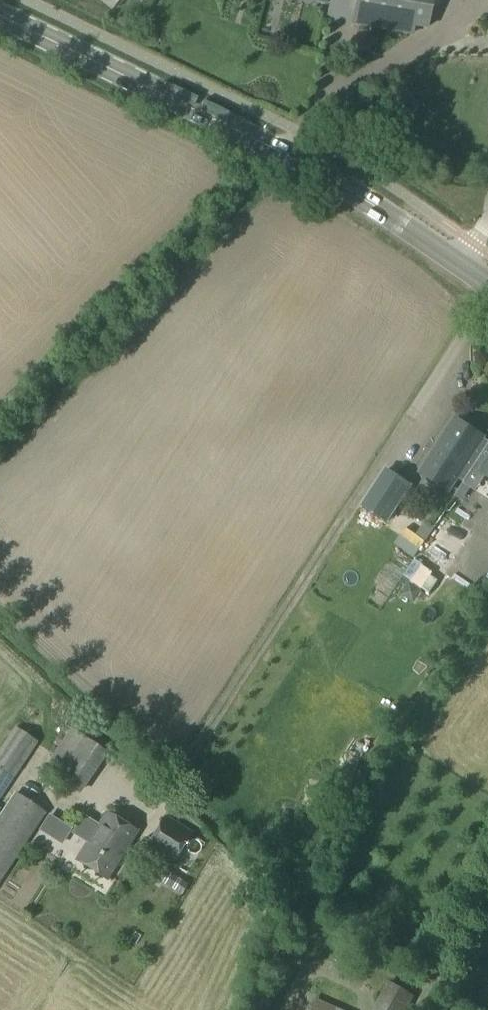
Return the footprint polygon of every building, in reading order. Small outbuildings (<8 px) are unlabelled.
[(112,11),(120,0),(99,0),(112,11)] [(349,23),(352,24),(411,35),(412,27),(426,29),(431,0),(353,0),(349,23)] [(420,472),(448,491),(470,458),(484,466),(480,472),(487,477),(487,442),(483,439),(484,437),(455,419),(420,472)] [(386,522),(410,486),(385,470),(362,505),(386,522)] [(426,541),(434,528),(424,522),(416,535),(426,541)] [(0,747),(0,795),(34,742),(13,728),(0,747)] [(81,731),(62,760),(74,767),(65,781),(91,797),(118,755),(81,731)] [(0,814),(0,877),(43,813),(14,793),(0,814)] [(84,816),(72,834),(85,843),(75,859),(104,879),(135,832),(106,813),(98,825),(84,816)] [(162,818),(144,847),(172,864),(189,834),(162,818)] [(413,997),(388,983),(374,1009),(406,1009),(413,997)]
